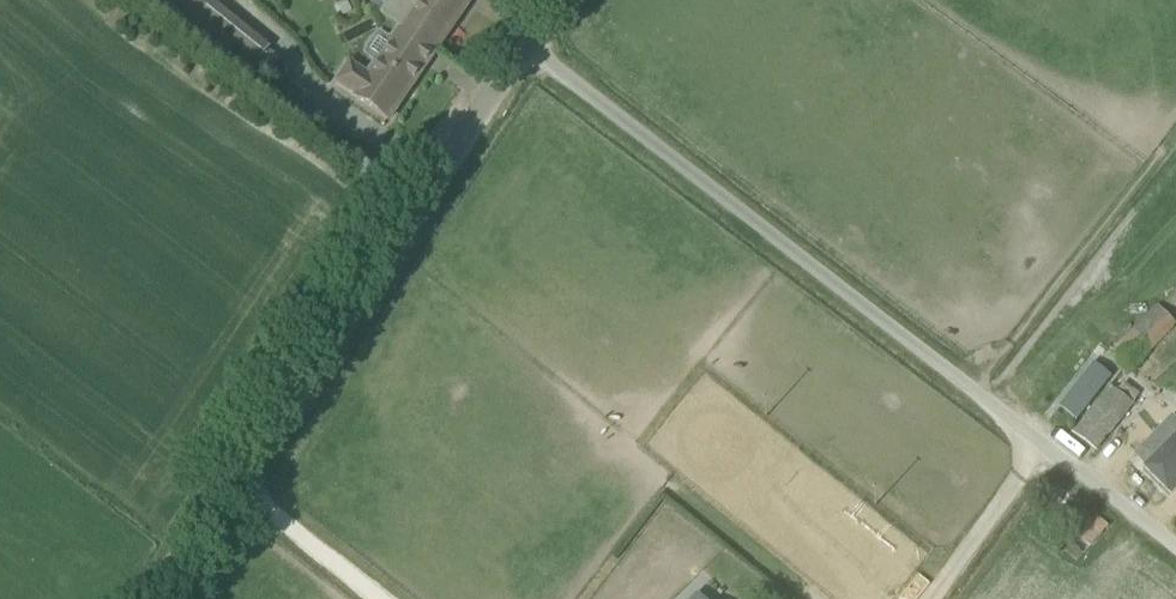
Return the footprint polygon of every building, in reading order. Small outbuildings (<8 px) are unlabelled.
[(254,71),(254,70),(266,79),(282,59),(270,50),(272,47),(213,0),(147,0),(209,51),(216,42),(254,71)] [(465,3),(461,0),(392,0),(382,15),(402,30),(402,31),(403,31),(412,18),(442,37),(465,3)] [(386,120),(442,37),(412,18),(403,31),(402,31),(371,75),(352,61),(335,85),(355,99),(386,120)] [(1175,327),(1175,326),(1157,307),(1114,348),(1133,368),(1175,327)] [(1076,421),(1105,385),(1088,372),(1059,408),(1076,421)] [(1072,434),(1094,452),(1132,405),(1109,387),(1072,434)] [(1166,498),(1175,487),(1175,424),(1171,419),(1130,460),(1142,472),(1140,473),(1166,498)] [(1065,551),(1078,562),(1110,526),(1091,509),(1067,538),(1072,542),(1065,551)]
